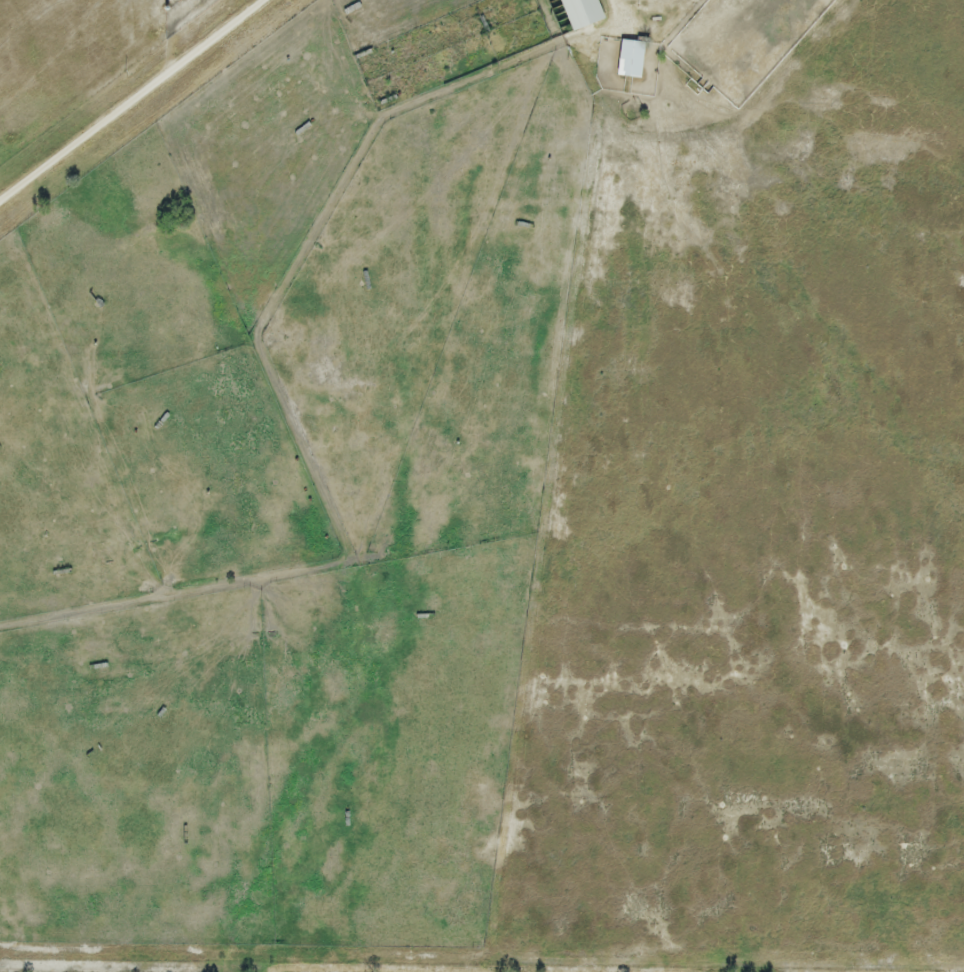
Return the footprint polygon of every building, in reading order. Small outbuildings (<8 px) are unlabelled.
[(593,0),(556,0),(568,33),(601,21),(593,0)] [(638,79),(640,44),(616,43),(615,78),(638,79)]
